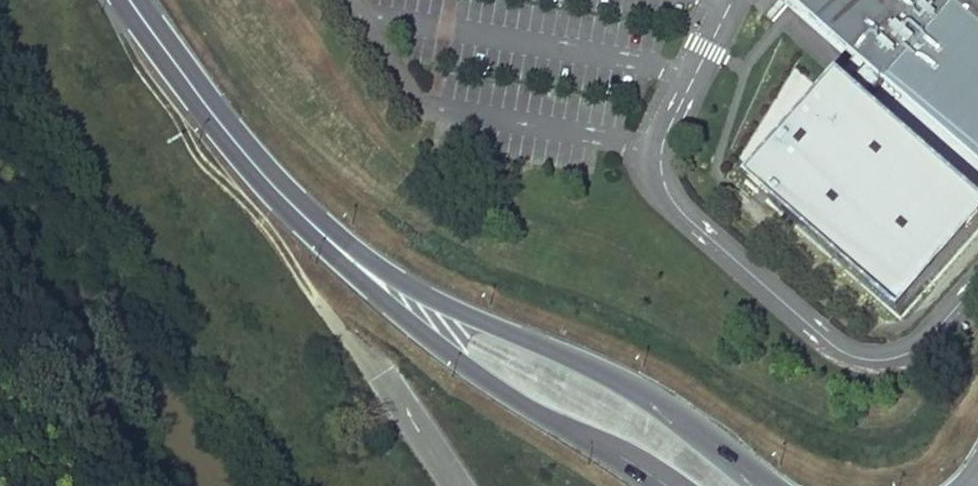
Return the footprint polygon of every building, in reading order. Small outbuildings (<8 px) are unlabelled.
[(852,56),(740,186),(903,325),(977,232),(977,0),(789,0),(852,56)]
